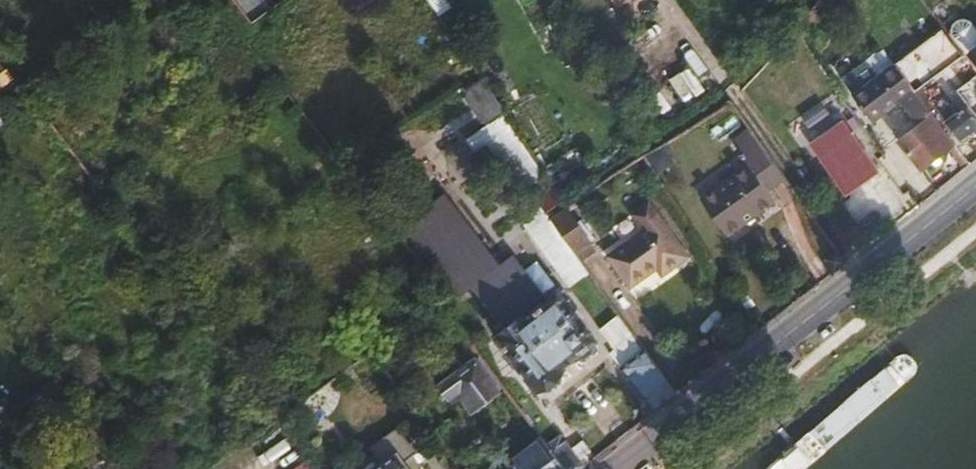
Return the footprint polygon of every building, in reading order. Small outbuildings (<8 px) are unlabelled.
[(974,18),(962,17),(956,20),(955,32),(975,59),(975,20),(974,18)] [(897,99),(905,112),(924,99),(897,63),(853,94),(872,120),(887,111),(885,108),(897,99)] [(506,112),(483,78),(468,90),(469,100),(481,120),(492,123),(506,112)] [(948,120),(962,138),(975,127),(975,97),(948,120)] [(924,99),(905,112),(914,124),(933,111),(924,99)] [(54,100),(45,106),(52,116),(61,109),(54,100)] [(930,119),(900,140),(921,169),(951,148),(950,146),(955,142),(943,125),(937,129),(930,119)] [(749,161),(702,194),(725,229),(775,196),(768,185),(784,173),(750,124),(733,136),(749,161)] [(852,130),(820,153),(847,190),(879,168),(852,130)] [(958,145),(970,162),(975,157),(975,145),(970,136),(958,145)] [(606,155),(613,164),(638,149),(631,139),(606,155)] [(660,144),(643,154),(654,172),(671,162),(675,160),(664,142),(660,144)] [(540,200),(549,212),(566,200),(557,188),(540,200)] [(514,253),(500,264),(447,194),(405,226),(490,338),(528,310),(519,299),(538,285),(514,253)] [(568,207),(553,218),(576,251),(591,239),(568,207)] [(659,215),(608,253),(637,293),(663,274),(659,267),(684,249),(659,215)] [(553,218),(539,228),(562,261),(576,251),(553,218)] [(524,320),(502,339),(538,387),(543,383),(545,386),(549,389),(554,388),(583,362),(584,358),(587,358),(595,352),(596,349),(595,345),(592,343),(596,340),(561,295),(526,322),(524,320)] [(875,368),(795,432),(791,439),(793,448),(799,452),(808,452),(941,346),(948,335),(945,326),(936,323),(926,327),(875,368)] [(646,351),(624,369),(655,410),(676,394),(646,351)] [(475,410),(505,387),(481,355),(442,384),(455,403),(465,396),(475,410)] [(57,379),(40,393),(94,463),(111,450),(57,379)] [(0,421),(0,440),(18,428),(9,414),(0,421)] [(425,468),(415,455),(421,450),(414,440),(411,441),(400,427),(373,446),(385,464),(377,468),(424,468),(425,468)] [(566,468),(580,468),(584,466),(561,436),(548,445),(566,468)] [(520,468),(566,468),(548,445),(542,438),(514,461),(520,468)] [(306,460),(292,468),(313,468),(306,460)]
